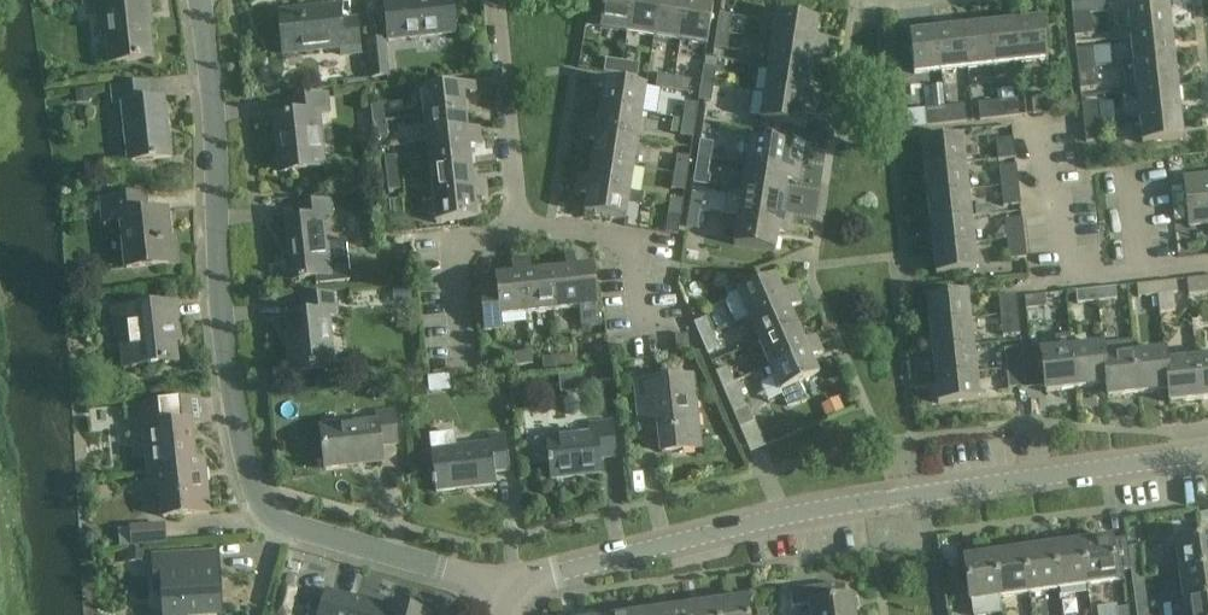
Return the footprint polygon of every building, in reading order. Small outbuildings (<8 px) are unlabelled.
[(111,63),(152,59),(148,23),(144,23),(143,14),(150,13),(149,0),(104,0),(111,63)] [(389,41),(455,34),(451,0),(401,0),(385,2),(389,41)] [(589,15),(603,17),(601,29),(628,33),(633,0),(591,0),(589,15)] [(628,33),(654,37),(660,0),(633,0),(628,33)] [(688,0),(660,0),(654,37),(681,42),(688,0)] [(681,42),(707,46),(714,5),(696,2),(696,0),(688,0),(681,42)] [(1108,0),(1071,0),(1073,16),(1109,12),(1108,0)] [(1128,11),(1131,38),(1171,34),(1168,6),(1128,11)] [(342,49),(343,56),(360,54),(357,19),(340,21),(339,7),(317,9),(317,12),(305,13),(304,10),(279,13),(284,55),(342,49)] [(777,14),(773,42),(826,50),(828,40),(816,38),(818,21),(777,14)] [(730,35),(733,18),(719,16),(717,32),(730,35)] [(1090,16),(1072,17),(1074,38),(1092,36),(1090,16)] [(1016,23),(1020,61),(1047,58),(1043,20),(1016,23)] [(1016,23),(990,26),(994,64),(1020,61),(1016,23)] [(994,64),(990,26),(962,29),(967,67),(994,64)] [(962,29),(936,31),(940,69),(967,67),(962,29)] [(940,69),(936,31),(910,34),(914,72),(940,69)] [(728,51),(730,35),(717,32),(714,49),(728,51)] [(1174,61),(1171,34),(1131,38),(1134,65),(1174,61)] [(388,77),(384,42),(369,43),(373,79),(388,77)] [(825,59),(826,50),(773,42),(769,68),(810,74),(813,57),(825,59)] [(1078,71),(1095,69),(1093,50),(1076,52),(1078,71)] [(606,60),(604,72),(621,75),(623,62),(606,60)] [(1177,86),(1174,61),(1134,65),(1136,91),(1177,86)] [(623,62),(621,75),(638,77),(639,65),(623,62)] [(717,69),(704,67),(701,84),(715,86),(717,69)] [(1095,69),(1078,71),(1080,91),(1097,89),(1096,81),(1103,80),(1109,79),(1107,67),(1095,69)] [(764,94),(818,103),(819,93),(807,91),(810,74),(769,68),(764,94)] [(673,91),(675,78),(658,75),(656,88),(673,91)] [(617,82),(593,78),(591,88),(604,90),(601,108),(642,114),(646,86),(617,82)] [(692,81),(675,78),(673,91),(690,94),(692,81)] [(368,80),(343,82),(344,90),(369,88),(368,80)] [(148,84),(124,86),(112,87),(114,104),(122,103),(128,162),(171,158),(164,98),(150,99),(148,84)] [(422,90),(425,118),(466,114),(464,95),(476,94),(475,84),(422,90)] [(713,103),(715,86),(701,84),(699,101),(713,103)] [(1180,114),(1177,86),(1136,91),(1139,119),(1180,114)] [(93,90),(75,92),(77,103),(94,101),(93,90)] [(816,111),(818,103),(764,94),(760,121),(801,127),(804,109),(816,111)] [(327,95),(315,96),(291,99),(293,116),(275,118),(281,173),(324,168),(318,115),(329,114),(327,95)] [(1034,116),(1053,114),(1051,97),(1032,99),(1034,116)] [(1017,101),(998,103),(1000,120),(1019,118),(1017,101)] [(686,103),(684,120),(697,122),(699,105),(686,103)] [(1000,120),(998,103),(978,105),(980,122),(1000,120)] [(1083,125),(1101,123),(1099,104),(1081,106),(1083,125)] [(371,106),(373,123),(385,121),(383,105),(371,106)] [(964,107),(945,109),(946,126),(966,123),(964,107)] [(586,122),(585,132),(638,141),(642,114),(601,108),(598,124),(586,122)] [(946,126),(945,109),(925,111),(927,128),(946,126)] [(468,130),(466,114),(425,118),(428,145),(481,139),(480,128),(468,130)] [(907,115),(908,129),(918,128),(917,114),(907,115)] [(1183,140),(1180,114),(1139,119),(1142,144),(1183,140)] [(694,138),(697,122),(684,120),(681,136),(694,138)] [(387,138),(385,121),(373,123),(375,139),(387,138)] [(1101,123),(1083,125),(1085,144),(1103,142),(1101,123)] [(595,143),(593,160),(634,167),(638,141),(585,132),(583,141),(595,143)] [(922,142),(925,169),(965,165),(962,138),(922,142)] [(482,147),(481,139),(428,145),(430,172),(472,167),(470,148),(482,147)] [(746,167),(800,175),(801,165),(789,163),(792,145),(751,139),(746,167)] [(1016,159),(1014,140),(996,142),(999,161),(1016,159)] [(701,141),(698,158),(711,160),(714,144),(701,141)] [(678,156),(675,173),(688,175),(691,158),(678,156)] [(385,158),(387,175),(399,174),(398,157),(385,158)] [(709,177),(711,160),(698,158),(696,175),(709,177)] [(578,175),(576,186),(630,194),(634,167),(593,160),(590,177),(578,175)] [(925,169),(928,197),(968,192),(965,165),(925,169)] [(474,183),(472,167),(430,172),(433,198),(487,192),(486,182),(474,183)] [(799,183),(800,175),(746,167),(742,193),(784,199),(787,181),(799,183)] [(999,169),(1001,188),(1019,187),(1016,167),(999,169)] [(688,175),(675,173),(673,190),(685,192),(688,175)] [(399,174),(387,175),(389,193),(401,191),(399,174)] [(1184,179),(1190,227),(1207,225),(1207,176),(1184,179)] [(643,196),(630,194),(576,186),(575,194),(587,196),(584,213),(626,220),(628,204),(642,206),(643,196)] [(1019,187),(1001,188),(1004,208),(1021,206),(1019,187)] [(488,200),(487,192),(433,198),(436,224),(478,219),(476,202),(488,200)] [(971,218),(968,192),(928,197),(930,223),(971,218)] [(781,216),(784,199),(742,193),(738,219),(792,228),(793,218),(781,216)] [(690,211),(702,213),(705,197),(693,194),(690,211)] [(127,269),(153,266),(177,264),(174,239),(162,241),(160,222),(168,221),(167,211),(147,213),(145,195),(101,200),(103,224),(122,222),(127,269)] [(672,199),(670,210),(666,233),(678,236),(684,201),(672,199)] [(299,282),(316,280),(317,286),(351,282),(347,242),(326,244),(323,218),(332,217),(330,201),(301,205),(303,219),(286,221),(293,281),(299,280),(299,282)] [(391,218),(404,217),(402,201),(390,202),(391,218)] [(699,230),(702,213),(690,211),(687,228),(699,230)] [(930,223),(933,249),(974,245),(971,218),(930,223)] [(790,236),(792,228),(738,219),(734,245),(775,252),(778,234),(790,236)] [(1005,222),(1007,242),(1024,240),(1022,220),(1005,222)] [(1024,240),(1007,242),(1009,261),(1026,259),(1024,240)] [(974,245),(933,249),(936,276),(977,271),(974,245)] [(579,309),(581,328),(600,326),(593,265),(576,267),(575,255),(565,256),(566,269),(549,270),(554,312),(579,309)] [(530,260),(520,261),(526,315),(554,312),(549,270),(532,272),(530,260)] [(526,315),(520,261),(512,262),(513,274),(496,276),(500,315),(485,317),(486,330),(502,328),(501,318),(526,315)] [(735,324),(749,319),(798,297),(794,288),(783,293),(776,276),(728,297),(725,304),(735,324)] [(1188,281),(1189,296),(1207,294),(1207,279),(1188,281)] [(1177,282),(1157,284),(1158,297),(1178,294),(1177,282)] [(98,283),(87,284),(87,296),(99,295),(98,283)] [(1138,299),(1158,297),(1157,284),(1137,286),(1138,299)] [(411,287),(392,289),(394,304),(413,302),(411,287)] [(1116,288),(1096,291),(1097,303),(1117,301),(1116,288)] [(1077,305),(1097,303),(1096,291),(1076,293),(1077,305)] [(927,298),(930,325),(970,320),(967,293),(927,298)] [(333,296),(326,297),(302,299),(304,316),(287,318),(291,350),(288,350),(291,373),(334,369),(331,339),(328,340),(326,318),(335,316),(333,296)] [(998,298),(1000,318),(1019,315),(1016,296),(998,298)] [(1026,311),(1046,309),(1045,296),(1025,298),(1026,311)] [(802,305),(798,297),(749,319),(759,342),(797,326),(790,310),(802,305)] [(99,300),(85,301),(85,314),(100,313),(99,300)] [(177,303),(153,306),(111,310),(114,337),(128,336),(132,368),(178,363),(174,328),(179,328),(177,303)] [(1019,315),(1000,318),(1002,337),(1021,335),(1019,315)] [(694,324),(701,339),(712,334),(705,319),(694,324)] [(970,320),(930,325),(932,351),(973,347),(970,320)] [(759,342),(770,367),(819,346),(816,337),(804,342),(797,326),(759,342)] [(708,354),(719,349),(712,334),(701,339),(708,354)] [(677,349),(689,348),(688,335),(675,337),(677,349)] [(1045,393),(1076,389),(1071,349),(1070,336),(1055,337),(1056,351),(1041,353),(1022,348),(1024,368),(1026,387),(1027,387),(1027,382),(1039,381),(1040,388),(1045,387),(1045,393)] [(1107,398),(1138,395),(1134,356),(1133,342),(1104,346),(1105,359),(1104,359),(1107,386),(1106,386),(1107,398)] [(819,346),(770,367),(759,372),(763,383),(775,378),(781,392),(819,375),(812,359),(823,354),(819,346)] [(1104,346),(1071,349),(1076,389),(1106,386),(1107,386),(1104,359),(1105,359),(1104,346)] [(932,351),(935,378),(976,374),(973,347),(932,351)] [(1003,350),(1005,370),(1024,368),(1022,348),(1003,350)] [(1138,395),(1168,391),(1170,391),(1167,363),(1166,352),(1134,356),(1138,395)] [(514,355),(515,368),(532,366),(530,354),(514,355)] [(576,356),(559,358),(560,370),(577,368),(576,356)] [(544,372),(560,370),(559,358),(542,359),(544,372)] [(1197,360),(1201,400),(1207,399),(1207,359),(1197,360)] [(1169,403),(1201,400),(1197,360),(1167,363),(1170,391),(1168,391),(1169,403)] [(727,368),(716,373),(723,389),(737,383),(736,381),(733,383),(727,368)] [(1024,368),(1005,370),(1007,389),(1026,387),(1024,368)] [(589,371),(591,383),(614,380),(613,369),(589,371)] [(979,400),(976,374),(935,378),(938,404),(979,400)] [(449,376),(428,378),(429,394),(451,392),(449,376)] [(662,453),(700,449),(692,378),(636,384),(640,421),(662,418),(663,430),(659,430),(662,453)] [(723,389),(740,428),(754,422),(737,383),(723,389)] [(144,430),(148,473),(195,468),(194,462),(187,402),(132,408),(135,431),(144,430)] [(377,422),(321,428),(325,469),(383,463),(381,446),(397,444),(394,412),(376,414),(377,422)] [(590,435),(547,439),(536,441),(534,446),(536,456),(539,462),(550,461),(552,480),(601,474),(599,459),(615,457),(612,423),(589,426),(590,435)] [(428,443),(430,462),(432,486),(435,486),(436,493),(496,486),(495,474),(510,472),(506,435),(489,437),(490,444),(439,450),(438,442),(428,443)] [(194,462),(195,468),(148,473),(150,487),(160,486),(163,518),(209,513),(203,461),(194,462)] [(130,528),(132,547),(144,548),(166,546),(164,525),(130,528)] [(1124,571),(1131,570),(1128,549),(1126,539),(1112,541),(1111,538),(1082,542),(1088,586),(1125,581),(1124,571)] [(1179,572),(1207,567),(1207,538),(1175,542),(1179,572)] [(1082,542),(1053,546),(1059,590),(1088,586),(1082,542)] [(1059,590),(1053,546),(1023,550),(1029,594),(1059,590)] [(144,548),(132,547),(120,548),(121,563),(145,561),(144,548)] [(1128,549),(1131,570),(1133,578),(1143,577),(1139,547),(1128,549)] [(1023,550),(994,554),(1001,598),(1029,594),(1023,550)] [(166,555),(152,556),(154,589),(161,588),(163,614),(221,614),(218,569),(191,571),(190,553),(166,555)] [(994,554),(964,558),(970,602),(971,602),(973,614),(991,614),(1001,614),(999,598),(1001,598),(994,554)] [(1179,572),(1183,601),(1207,598),(1207,567),(1179,572)] [(1147,606),(1143,577),(1133,578),(1137,608),(1147,606)] [(810,614),(856,614),(853,598),(839,600),(837,584),(790,591),(792,608),(809,606),(810,614)] [(388,604),(387,608),(327,592),(320,614),(429,614),(388,604)] [(717,602),(719,614),(748,614),(746,598),(717,602)] [(1183,601),(1170,603),(1172,614),(1207,614),(1207,598),(1183,601)] [(717,602),(688,606),(689,614),(719,614),(717,602)] [(658,611),(658,614),(689,614),(688,606),(658,611)] [(1147,606),(1137,608),(1138,614),(1149,614),(1147,606)]
